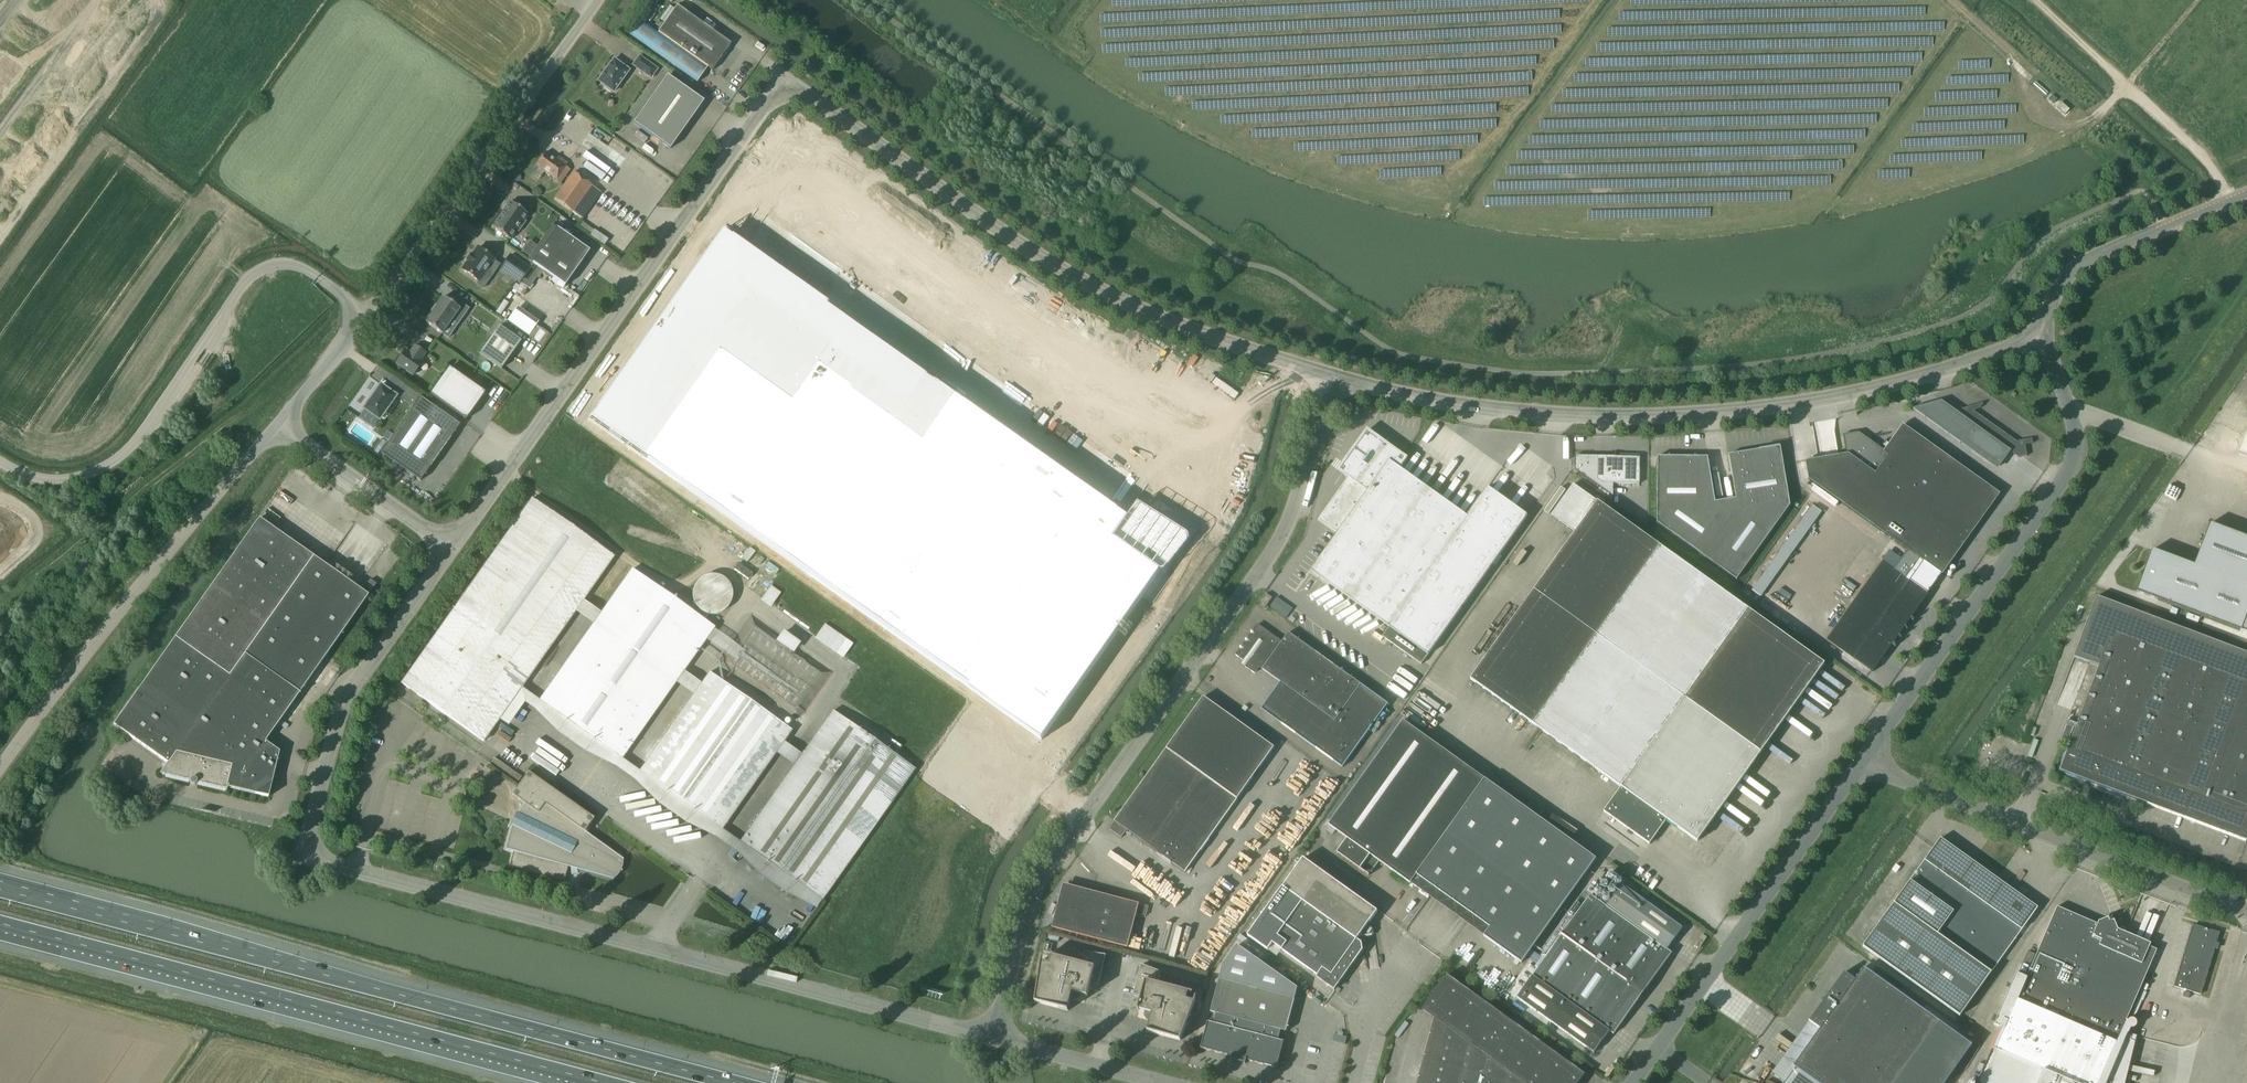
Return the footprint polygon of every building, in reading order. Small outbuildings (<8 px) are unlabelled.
[(678,6),(687,13),(690,9),(680,2),(678,6)] [(658,32),(639,20),(630,34),(697,82),(707,67),(712,71),(731,44),(677,5),(658,32)] [(640,56),(633,65),(651,78),(657,69),(640,56)] [(614,92),(629,70),(614,59),(598,81),(605,85),(603,87),(611,92),(612,90),(614,92)] [(634,123),(670,149),(704,101),(667,75),(634,123)] [(2052,94),(2049,98),(2054,103),(2057,99),(2052,94)] [(2061,102),(2057,107),(2066,114),(2069,110),(2061,102)] [(590,134),(583,142),(591,149),(598,141),(590,134)] [(536,165),(561,183),(570,169),(566,166),(567,163),(565,161),(563,164),(546,152),(536,165)] [(555,199),(573,212),(574,212),(583,218),(602,192),(592,185),(593,185),(574,172),(555,199)] [(493,227),(511,239),(517,231),(519,232),(519,231),(526,221),(526,222),(527,221),(524,220),(528,214),(510,201),(508,204),(509,205),(507,209),(506,208),(493,227)] [(553,225),(528,260),(565,286),(590,251),(553,225)] [(716,238),(587,419),(1023,727),(1138,566),(1139,566),(1139,567),(1140,567),(1141,567),(1142,566),(1143,566),(1164,536),(1165,536),(1165,535),(1165,534),(1165,533),(1165,532),(1164,531),(1163,530),(1117,500),(1107,514),(716,238)] [(479,281),(494,259),(478,247),(472,256),(472,255),(468,261),(462,269),(479,281)] [(500,267),(510,275),(513,271),(503,263),(500,267)] [(528,288),(539,270),(530,265),(520,284),(528,288)] [(442,334),(453,318),(459,323),(469,308),(462,303),(459,308),(443,297),(436,307),(436,306),(432,312),(425,322),(442,334)] [(536,323),(528,335),(543,345),(551,333),(536,323)] [(499,325),(480,353),(502,369),(521,341),(499,325)] [(413,375),(423,361),(421,360),(426,353),(415,345),(410,352),(406,349),(396,363),(413,375)] [(466,420),(485,393),(449,368),(430,394),(466,420)] [(420,394),(405,384),(397,395),(412,406),(420,394)] [(387,413),(392,406),(390,404),(395,397),(396,396),(395,395),(395,396),(381,386),(380,385),(380,386),(374,395),(370,400),(365,408),(364,408),(364,409),(365,410),(365,409),(378,419),(379,420),(380,419),(385,412),(387,413)] [(460,425),(420,397),(381,453),(420,481),(430,467),(430,468),(451,438),(450,438),(460,425)] [(1941,401),(1912,409),(1962,444),(1964,441),(1963,440),(1980,416),(1973,410),(1960,414),(1941,401)] [(1980,416),(1963,440),(1964,441),(2000,466),(2011,452),(2019,458),(2027,456),(2025,445),(2021,445),(2020,441),(2017,442),(1980,416)] [(1430,442),(1440,425),(1435,422),(1425,439),(1430,442)] [(1848,454),(1806,461),(1806,462),(1809,480),(1820,487),(1907,550),(1921,559),(1942,575),(1994,503),(1997,498),(2000,494),(1908,428),(1903,425),(1884,451),(1859,433),(1845,436),(1848,454)] [(1324,553),(1311,571),(1389,627),(1382,636),(1421,664),(1485,575),(1493,564),(1501,554),(1527,516),(1488,488),(1467,517),(1400,469),(1407,459),(1367,431),(1343,464),(1340,469),(1345,473),(1349,476),(1348,478),(1318,520),(1338,533),(1324,553)] [(1737,499),(1726,501),(1736,579),(1790,505),(1780,446),(1729,455),(1737,499)] [(1575,456),(1575,470),(1613,497),(1614,484),(1615,484),(1640,484),(1640,470),(1640,469),(1640,457),(1620,456),(1616,456),(1615,456),(1598,456),(1575,456)] [(1658,456),(1656,523),(1736,579),(1726,501),(1716,503),(1708,458),(1658,456)] [(389,468),(398,475),(403,469),(394,462),(389,468)] [(1525,603),(1471,680),(1533,724),(1621,787),(1604,812),(1650,844),(1667,820),(1698,842),(1703,834),(1707,833),(1709,830),(1709,826),(1825,664),(1748,609),(1660,546),(1598,502),(1573,484),(1551,516),(1567,527),(1575,533),(1569,542),(1533,592),(1525,603)] [(532,498),(401,683),(483,741),(614,556),(532,498)] [(1811,503),(1751,590),(1761,597),(1823,506),(1813,500),(1811,503)] [(114,725),(168,763),(163,770),(167,775),(227,790),(227,787),(268,797),(279,751),(266,741),(368,595),(259,518),(114,725)] [(2137,592),(2241,631),(2246,633),(2246,538),(2210,524),(2194,566),(2153,550),(2147,564),(2142,578),(2137,592)] [(1907,550),(1893,570),(1907,579),(1921,559),(1907,550)] [(363,578),(373,557),(365,553),(354,574),(363,578)] [(747,578),(752,572),(737,562),(733,569),(747,578)] [(1903,629),(1928,595),(1927,594),(1910,582),(1907,580),(1893,570),(1882,562),(1827,639),(1873,672),(1900,634),(1897,632),(1900,627),(1903,629)] [(1923,563),(1910,582),(1927,594),(1941,576),(1923,563)] [(540,700),(622,758),(683,671),(714,627),(632,569),(540,700)] [(699,580),(698,581),(697,582),(697,583),(695,585),(694,587),(693,589),(693,591),(693,593),(693,595),(693,596),(693,598),(693,599),(694,600),(694,602),(695,604),(696,606),(697,607),(698,608),(699,609),(701,611),(702,612),(703,612),(705,613),(706,613),(708,614),(709,614),(710,614),(712,614),(714,614),(717,614),(719,613),(721,612),(723,611),(725,610),(726,609),(727,608),(728,606),(730,604),(731,602),(731,601),(732,600),(732,598),(732,596),(732,595),(732,594),(732,593),(732,592),(732,591),(731,589),(731,587),(730,585),(729,584),(729,583),(728,582),(726,580),(725,579),(724,578),(722,577),(721,577),(720,576),(719,576),(716,575),(714,575),(713,575),(711,575),(710,575),(708,575),(706,576),(703,577),(701,578),(700,579),(699,580)] [(771,586),(763,598),(772,605),(781,593),(771,586)] [(1266,594),(1259,604),(1265,609),(1267,606),(1272,598),(1266,594)] [(2059,771),(2246,842),(2246,839),(2246,653),(2097,596),(2074,657),(2099,666),(2059,771)] [(1277,597),(1270,607),(1286,618),(1293,609),(1277,597)] [(831,672),(755,619),(724,663),(800,716),(831,672)] [(825,624),(817,636),(845,656),(853,644),(825,624)] [(1240,648),(1236,655),(1244,661),(1248,664),(1246,666),(1245,666),(1255,673),(1259,667),(1261,665),(1264,667),(1262,669),(1280,682),(1298,695),(1279,722),(1343,767),(1370,730),(1385,708),(1388,704),(1361,684),(1289,632),(1282,641),(1258,624),(1253,630),(1251,631),(1251,633),(1248,638),(1245,638),(1246,641),(1242,646),(1240,646),(1240,648)] [(640,771),(722,829),(792,731),(709,673),(640,771)] [(833,711),(740,842),(822,900),(915,769),(833,711)] [(1404,721),(1329,825),(1347,838),(1337,853),(1365,873),(1365,872),(1361,869),(1371,855),(1379,861),(1411,884),(1417,875),(1433,887),(1501,791),(1404,721)] [(2068,721),(2061,740),(2068,743),(2075,724),(2068,721)] [(523,753),(537,764),(546,753),(531,741),(523,753)] [(1115,821),(1109,829),(1121,838),(1127,830),(1128,831),(1133,834),(1151,847),(1161,855),(1171,841),(1161,833),(1202,774),(1166,749),(1115,821)] [(1294,768),(1285,785),(1296,791),(1300,784),(1304,786),(1309,777),(1294,768)] [(512,795),(524,804),(517,814),(516,813),(510,825),(511,826),(505,850),(513,852),(509,867),(564,882),(568,867),(571,868),(572,875),(578,873),(577,869),(614,879),(624,859),(585,832),(594,819),(528,772),(512,795)] [(1501,791),(1433,887),(1490,928),(1484,936),(1521,963),(1596,859),(1539,818),(1541,814),(1528,805),(1526,809),(1501,791)] [(1863,947),(1960,1016),(1992,972),(2020,933),(2034,912),(2038,908),(1940,838),(1933,849),(1891,907),(1878,925),(1868,940),(1863,947)] [(1284,885),(1247,936),(1268,951),(1273,944),(1282,950),(1318,976),(1316,977),(1334,990),(1354,963),(1363,951),(1362,943),(1357,940),(1357,939),(1362,933),(1362,936),(1374,934),(1373,925),(1369,922),(1371,920),(1376,913),(1378,911),(1303,858),(1302,860),(1284,885)] [(1532,976),(1517,998),(1594,1053),(1609,1031),(1614,1035),(1672,953),(1667,949),(1682,928),(1622,885),(1606,906),(1590,895),(1588,893),(1572,915),(1569,913),(1553,935),(1559,939),(1535,973),(1532,976)] [(1055,916),(1052,928),(1128,948),(1139,904),(1074,887),(1055,916)] [(1585,891),(1569,913),(1572,915),(1588,893),(1585,891)] [(2133,1035),(2129,1034),(2131,1029),(2132,1029),(2133,1029),(2134,1029),(2134,1028),(2135,1028),(2136,1027),(2136,1026),(2137,1026),(2137,1025),(2137,1024),(2137,1023),(2137,1022),(2136,1021),(2135,1020),(2134,1020),(2134,1019),(2133,1019),(2132,1019),(2131,1019),(2130,1020),(2129,1020),(2129,1021),(2128,1021),(2127,1021),(2157,952),(2157,950),(2125,936),(2126,933),(2124,927),(2118,929),(2115,923),(2113,924),(2106,921),(2106,919),(2099,921),(2097,924),(2057,907),(2027,978),(2005,1029),(2002,1028),(1978,1082),(2121,1082),(2133,1035)] [(2193,924),(2175,987),(2201,995),(2215,948),(2217,943),(2220,932),(2193,924)] [(1046,943),(1044,951),(1050,953),(1053,945),(1046,943)] [(1208,1022),(1201,1048),(1233,1056),(1233,1057),(1245,1060),(1277,1068),(1284,1041),(1278,1040),(1281,1030),(1286,1032),(1287,1029),(1288,1023),(1293,1007),(1294,1002),(1295,999),(1298,988),(1237,945),(1223,966),(1219,979),(1211,1012),(1216,1013),(1214,1023),(1208,1022)] [(2028,951),(2023,963),(2029,966),(2035,954),(2028,951)] [(1042,961),(1035,1002),(1068,1011),(1068,1010),(1070,1000),(1071,999),(1074,999),(1076,992),(1081,994),(1087,995),(1087,996),(1091,984),(1098,985),(1103,966),(1106,958),(1106,956),(1086,953),(1084,959),(1083,964),(1080,963),(1051,955),(1051,956),(1052,957),(1050,964),(1042,962),(1043,961),(1042,961)] [(1869,961),(1865,967),(1872,972),(1876,967),(1869,961)] [(2022,964),(2018,974),(2025,977),(2029,967),(2022,964)] [(1139,976),(1134,995),(1141,997),(1138,1010),(1139,1010),(1139,1009),(1145,1011),(1150,1012),(1148,1019),(1152,1020),(1151,1021),(1149,1031),(1148,1031),(1148,1032),(1181,1040),(1195,1001),(1194,1001),(1194,1002),(1187,1000),(1189,993),(1190,993),(1190,992),(1161,985),(1158,984),(1159,979),(1161,973),(1142,965),(1141,967),(1139,976)] [(1785,1082),(1945,1082),(1972,1046),(1940,1023),(1920,1008),(1923,1005),(1906,993),(1904,997),(1864,968),(1855,981),(1844,973),(1828,995),(1826,994),(1824,998),(1825,999),(1809,1022),(1820,1030),(1794,1066),(1796,1068),(1785,1082)] [(2016,974),(1994,1025),(2002,1028),(2005,1029),(2027,978),(2025,977),(2018,974),(2016,974)] [(1417,1082),(1579,1082),(1585,1074),(1446,975),(1422,1009),(1434,1018),(1417,1082)] [(1193,1012),(1187,1028),(1194,1031),(1200,1015),(1193,1012)] [(1334,1034),(1332,1041),(1345,1044),(1346,1039),(1347,1037),(1335,1034),(1334,1034)]
